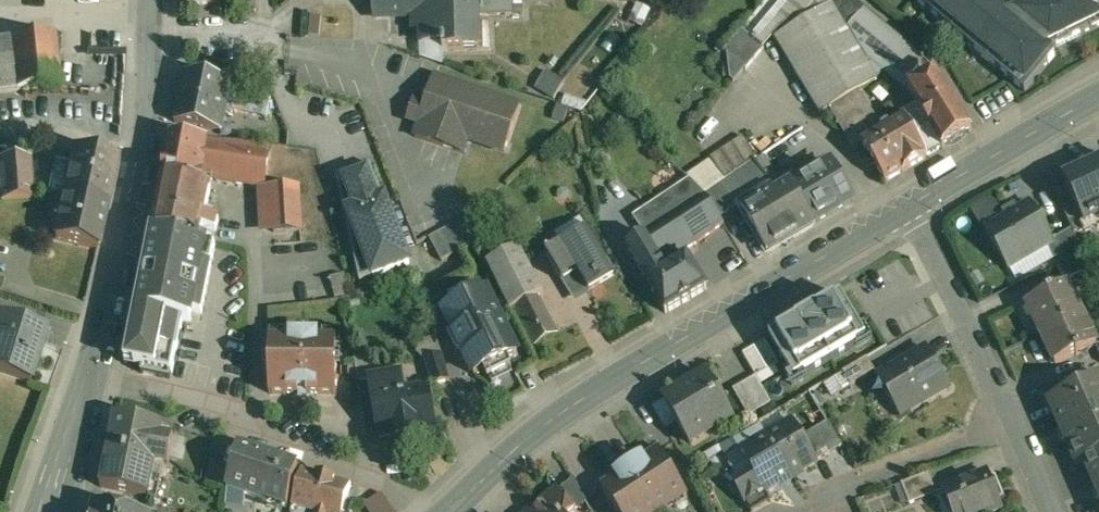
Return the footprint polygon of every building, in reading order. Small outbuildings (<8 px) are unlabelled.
[(472,8),(422,9),(421,0),(375,0),(376,15),(414,15),(414,30),(421,30),(421,43),(441,43),(442,51),(446,51),(446,49),(464,49),(464,31),(472,31),(472,8)] [(481,8),(476,8),(477,16),(513,15),(513,0),(481,0),(481,8)] [(742,30),(762,46),(772,34),(796,20),(799,24),(839,0),(767,0),(742,30)] [(775,39),(821,114),(859,92),(877,80),(884,71),(907,90),(937,72),(935,69),(851,0),(839,0),(799,24),(775,39)] [(1025,92),(1056,54),(1051,50),(1098,26),(1098,0),(912,0),(1025,92)] [(650,11),(637,5),(630,22),(642,28),(650,11)] [(762,46),(742,30),(724,52),(746,70),(764,48),(762,46)] [(0,42),(0,94),(59,86),(52,35),(0,42)] [(564,81),(546,71),(536,89),(553,99),(564,81)] [(973,130),(937,72),(907,90),(916,105),(943,148),(973,130)] [(231,82),(185,73),(175,123),(221,132),(225,115),(231,85),(231,82)] [(520,106),(435,78),(427,104),(415,100),(409,120),(420,124),(416,138),(464,153),(468,141),(504,153),(520,106)] [(272,94),(256,91),(256,90),(231,85),(225,115),(233,117),(236,100),(252,103),(250,113),(268,116),(272,94)] [(902,116),(881,129),(859,92),(831,108),(854,146),(862,141),(886,182),(902,172),(927,157),(903,115),(902,116)] [(585,102),(567,96),(564,106),(582,112),(585,102)] [(943,148),(916,105),(901,114),(902,116),(903,115),(927,157),(943,148)] [(568,110),(557,106),(553,118),(564,122),(568,110)] [(625,120),(615,115),(609,128),(619,133),(625,120)] [(743,137),(710,158),(725,180),(755,160),(757,158),(743,137)] [(271,147),(171,140),(152,233),(200,242),(203,230),(217,232),(220,220),(207,217),(212,188),(205,187),(206,178),(257,189),(267,189),(271,147)] [(316,149),(285,148),(285,165),(315,166),(316,149)] [(116,159),(74,150),(63,196),(106,206),(116,159)] [(832,159),(791,182),(818,228),(857,204),(832,159)] [(771,182),(755,160),(706,195),(721,218),(737,208),(766,257),(818,228),(791,182),(774,192),(769,184),(771,182)] [(0,163),(0,202),(0,203),(31,201),(28,161),(0,163)] [(1063,179),(1074,203),(1085,225),(1086,225),(1098,219),(1098,162),(1063,179)] [(371,164),(337,178),(360,283),(370,276),(372,281),(415,266),(388,194),(382,195),(371,164)] [(690,179),(619,226),(631,243),(626,246),(666,312),(707,288),(687,257),(666,269),(663,264),(684,251),(684,250),(697,242),(724,223),(721,218),(706,195),(690,179)] [(267,189),(257,189),(260,233),(304,231),(301,187),(267,189)] [(106,206),(63,196),(54,240),(97,249),(106,206)] [(1031,203),(985,230),(1008,268),(1051,243),(1053,242),(1052,241),(1031,203)] [(1085,225),(1074,203),(1062,208),(1072,229),(1075,235),(1088,229),(1086,225),(1085,225)] [(590,233),(582,221),(578,220),(557,232),(556,236),(561,244),(546,253),(559,275),(574,266),(586,286),(613,270),(590,233)] [(464,221),(430,238),(442,261),(476,243),(464,221)] [(1072,229),(1052,241),(1053,242),(1051,243),(1064,264),(1080,257),(1084,255),(1075,235),(1072,229)] [(200,242),(152,233),(136,311),(184,322),(193,324),(196,313),(203,315),(215,245),(200,242)] [(520,246),(487,262),(510,310),(537,295),(543,292),(520,246)] [(1064,264),(1058,267),(1063,280),(1086,269),(1080,257),(1064,264)] [(574,266),(559,275),(571,295),(586,286),(574,266)] [(1068,284),(1047,294),(1048,295),(1027,305),(1028,306),(1033,304),(1037,314),(1032,317),(1033,318),(1035,317),(1043,334),(1082,315),(1077,304),(1078,303),(1074,293),(1072,293),(1068,284)] [(518,355),(487,292),(477,297),(473,289),(450,300),(454,308),(444,313),(456,337),(453,339),(460,353),(463,351),(475,376),(484,371),(488,379),(512,367),(508,359),(518,355)] [(535,345),(557,333),(537,295),(510,310),(511,311),(515,308),(535,345)] [(841,296),(770,338),(796,381),(867,340),(841,296)] [(184,322),(136,311),(125,364),(142,368),(143,374),(171,380),(184,322)] [(1082,315),(1043,334),(1050,350),(1048,351),(1049,353),(1054,350),(1059,360),(1054,363),(1054,364),(1076,354),(1076,355),(1097,346),(1093,337),(1094,336),(1089,326),(1088,327),(1082,315)] [(0,317),(0,374),(30,383),(46,331),(0,317)] [(292,339),(270,339),(270,394),(338,394),(338,339),(317,339),(317,336),(292,336),(292,339)] [(745,354),(755,375),(778,364),(768,343),(745,354)] [(927,350),(877,376),(899,417),(948,390),(927,350)] [(369,353),(353,356),(358,382),(373,380),(369,353)] [(442,355),(426,360),(434,384),(450,380),(442,355)] [(867,358),(843,372),(851,385),(875,371),(867,358)] [(707,374),(663,400),(690,445),(693,443),(690,437),(724,417),(727,423),(734,419),(707,374)] [(755,375),(732,389),(747,413),(769,400),(755,375)] [(406,390),(405,379),(372,384),(380,437),(437,428),(431,387),(406,390)] [(1050,404),(1061,429),(1060,429),(1065,441),(1066,441),(1077,466),(1085,462),(1098,456),(1098,382),(1050,404)] [(164,426),(115,416),(100,487),(156,499),(160,479),(154,478),(156,466),(169,468),(174,438),(162,436),(164,426)] [(802,438),(792,421),(766,436),(791,478),(816,462),(802,438)] [(828,422),(802,438),(816,462),(842,446),(828,422)] [(766,436),(740,451),(754,475),(765,493),(766,493),(791,478),(766,436)] [(636,455),(639,460),(617,474),(614,470),(598,481),(604,490),(603,490),(617,511),(660,511),(687,494),(660,453),(659,454),(653,444),(636,455)] [(299,468),(238,448),(233,466),(227,487),(225,507),(245,508),(247,495),(287,507),(299,468)] [(1085,462),(1096,486),(1094,487),(1098,498),(1098,456),(1085,462)] [(233,466),(212,461),(206,482),(227,487),(233,466)] [(302,471),(292,506),(312,511),(344,511),(351,485),(302,471)] [(943,490),(949,506),(955,504),(959,511),(992,511),(1002,508),(987,472),(943,490)] [(929,473),(901,484),(909,505),(937,493),(929,473)] [(754,475),(736,486),(748,506),(767,494),(766,493),(765,493),(754,475)] [(589,500),(572,479),(559,489),(577,510),(589,500)] [(531,511),(574,511),(577,510),(559,489),(531,511)] [(897,491),(868,498),(872,511),(889,511),(902,509),(897,491)] [(367,503),(373,511),(398,511),(385,492),(367,503)]
